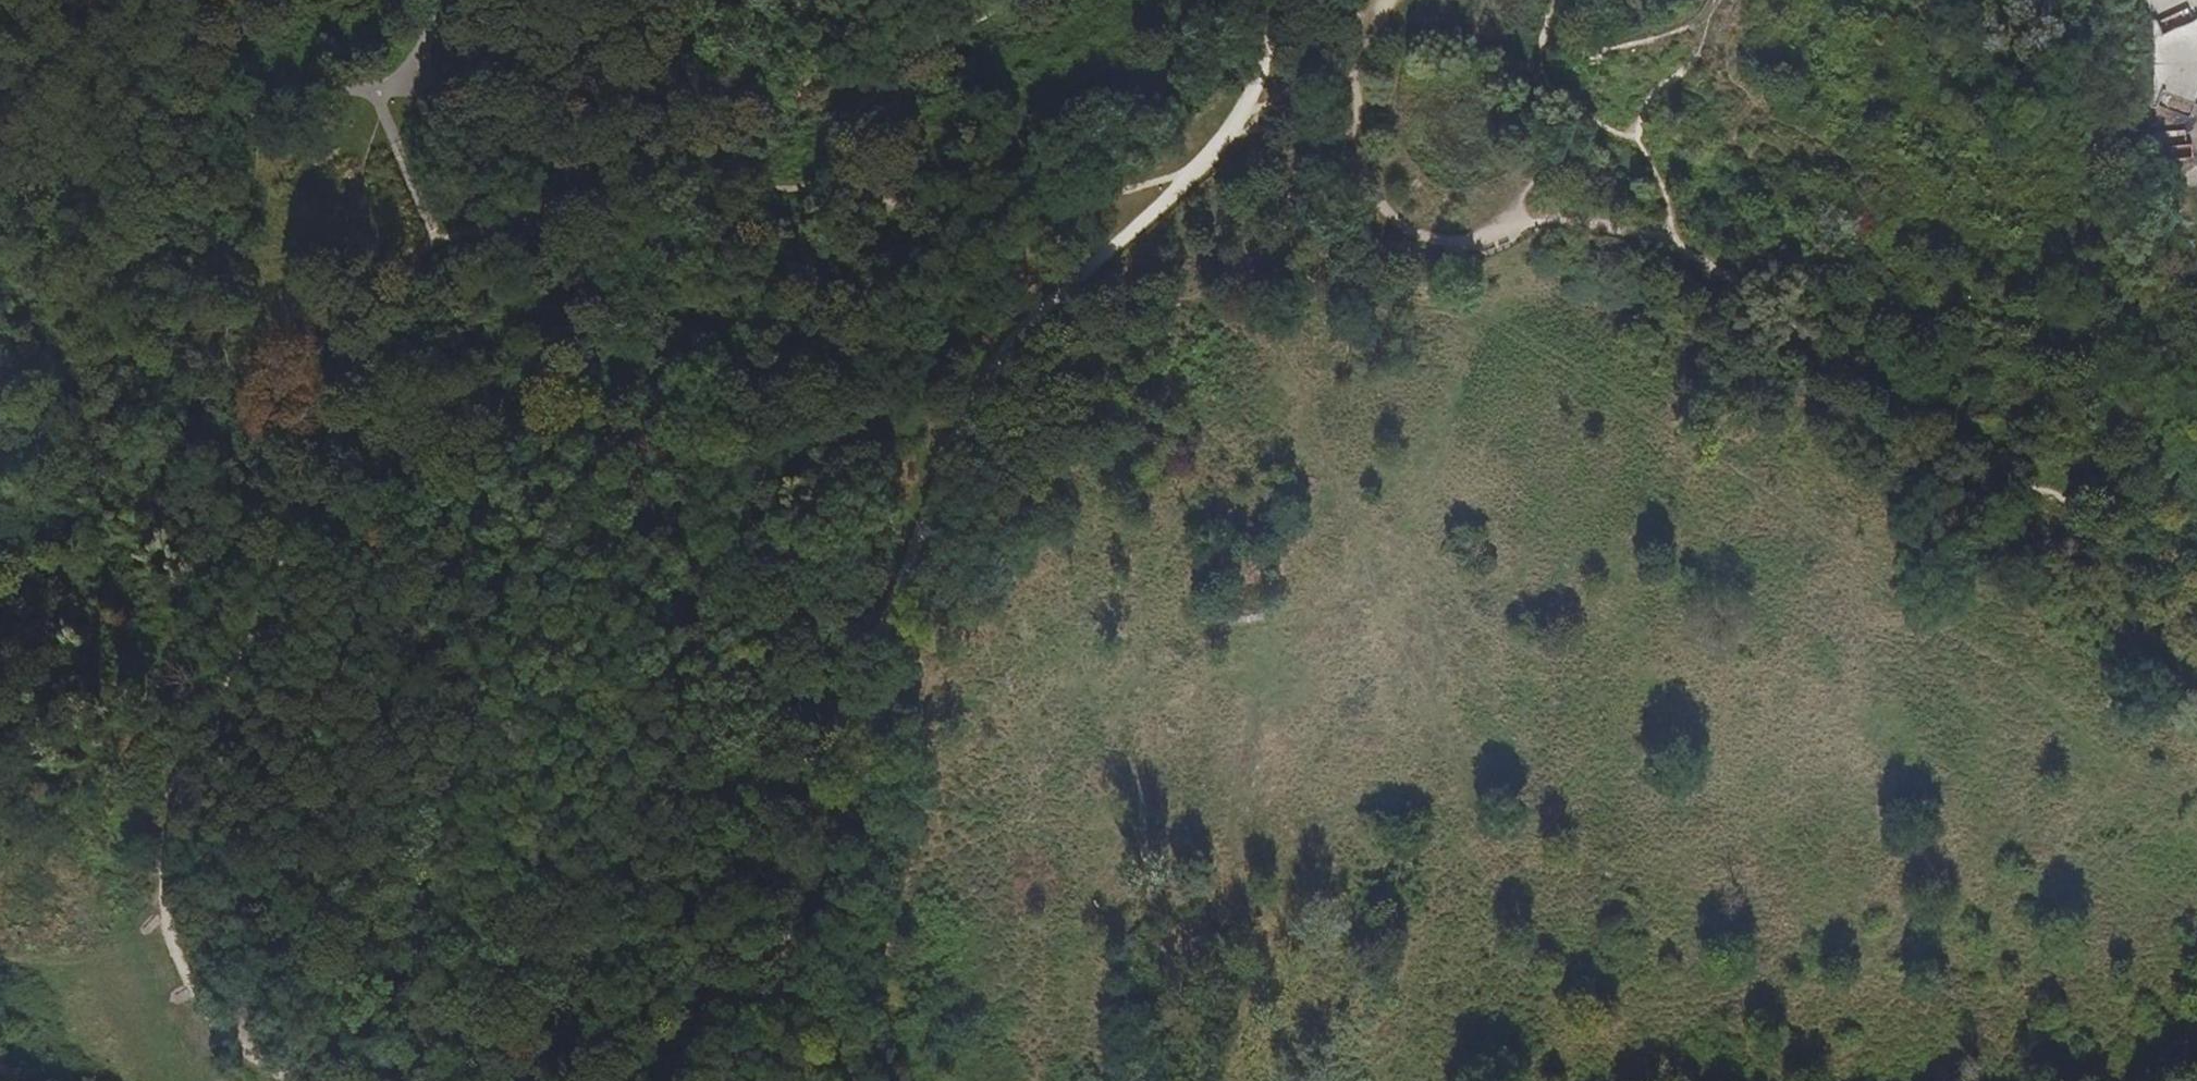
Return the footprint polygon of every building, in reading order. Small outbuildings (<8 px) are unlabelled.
[(2196,95),(2196,20),(2196,19),(2162,34),(2156,91),(2196,95)]
